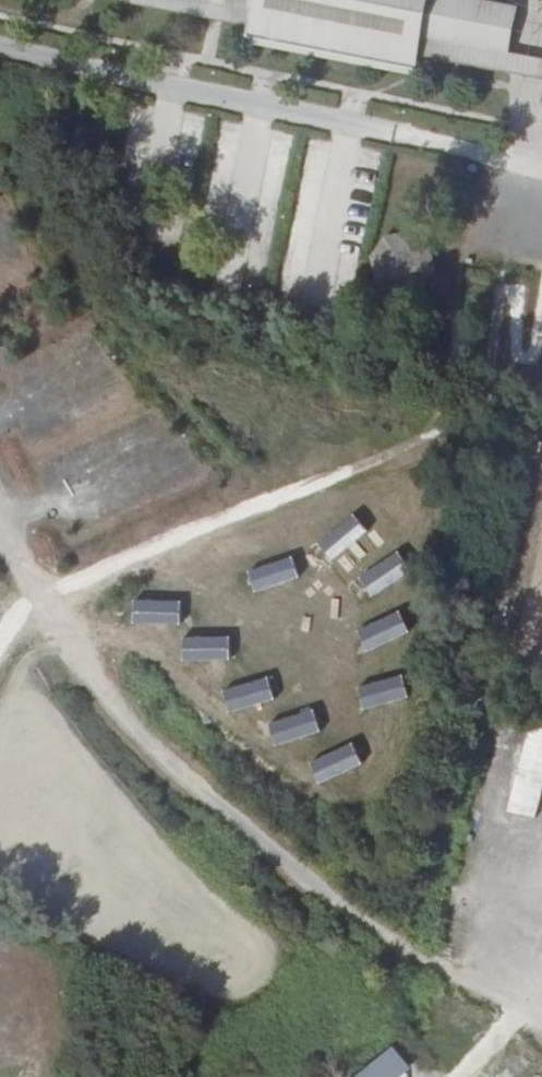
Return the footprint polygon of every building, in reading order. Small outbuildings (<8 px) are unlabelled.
[(511,51),(520,8),(481,0),(125,0),(252,24),(250,37),(417,70),(419,57),(541,80),(541,58),(511,51)] [(539,821),(541,797),(541,729),(521,726),(509,817),(539,821)]
